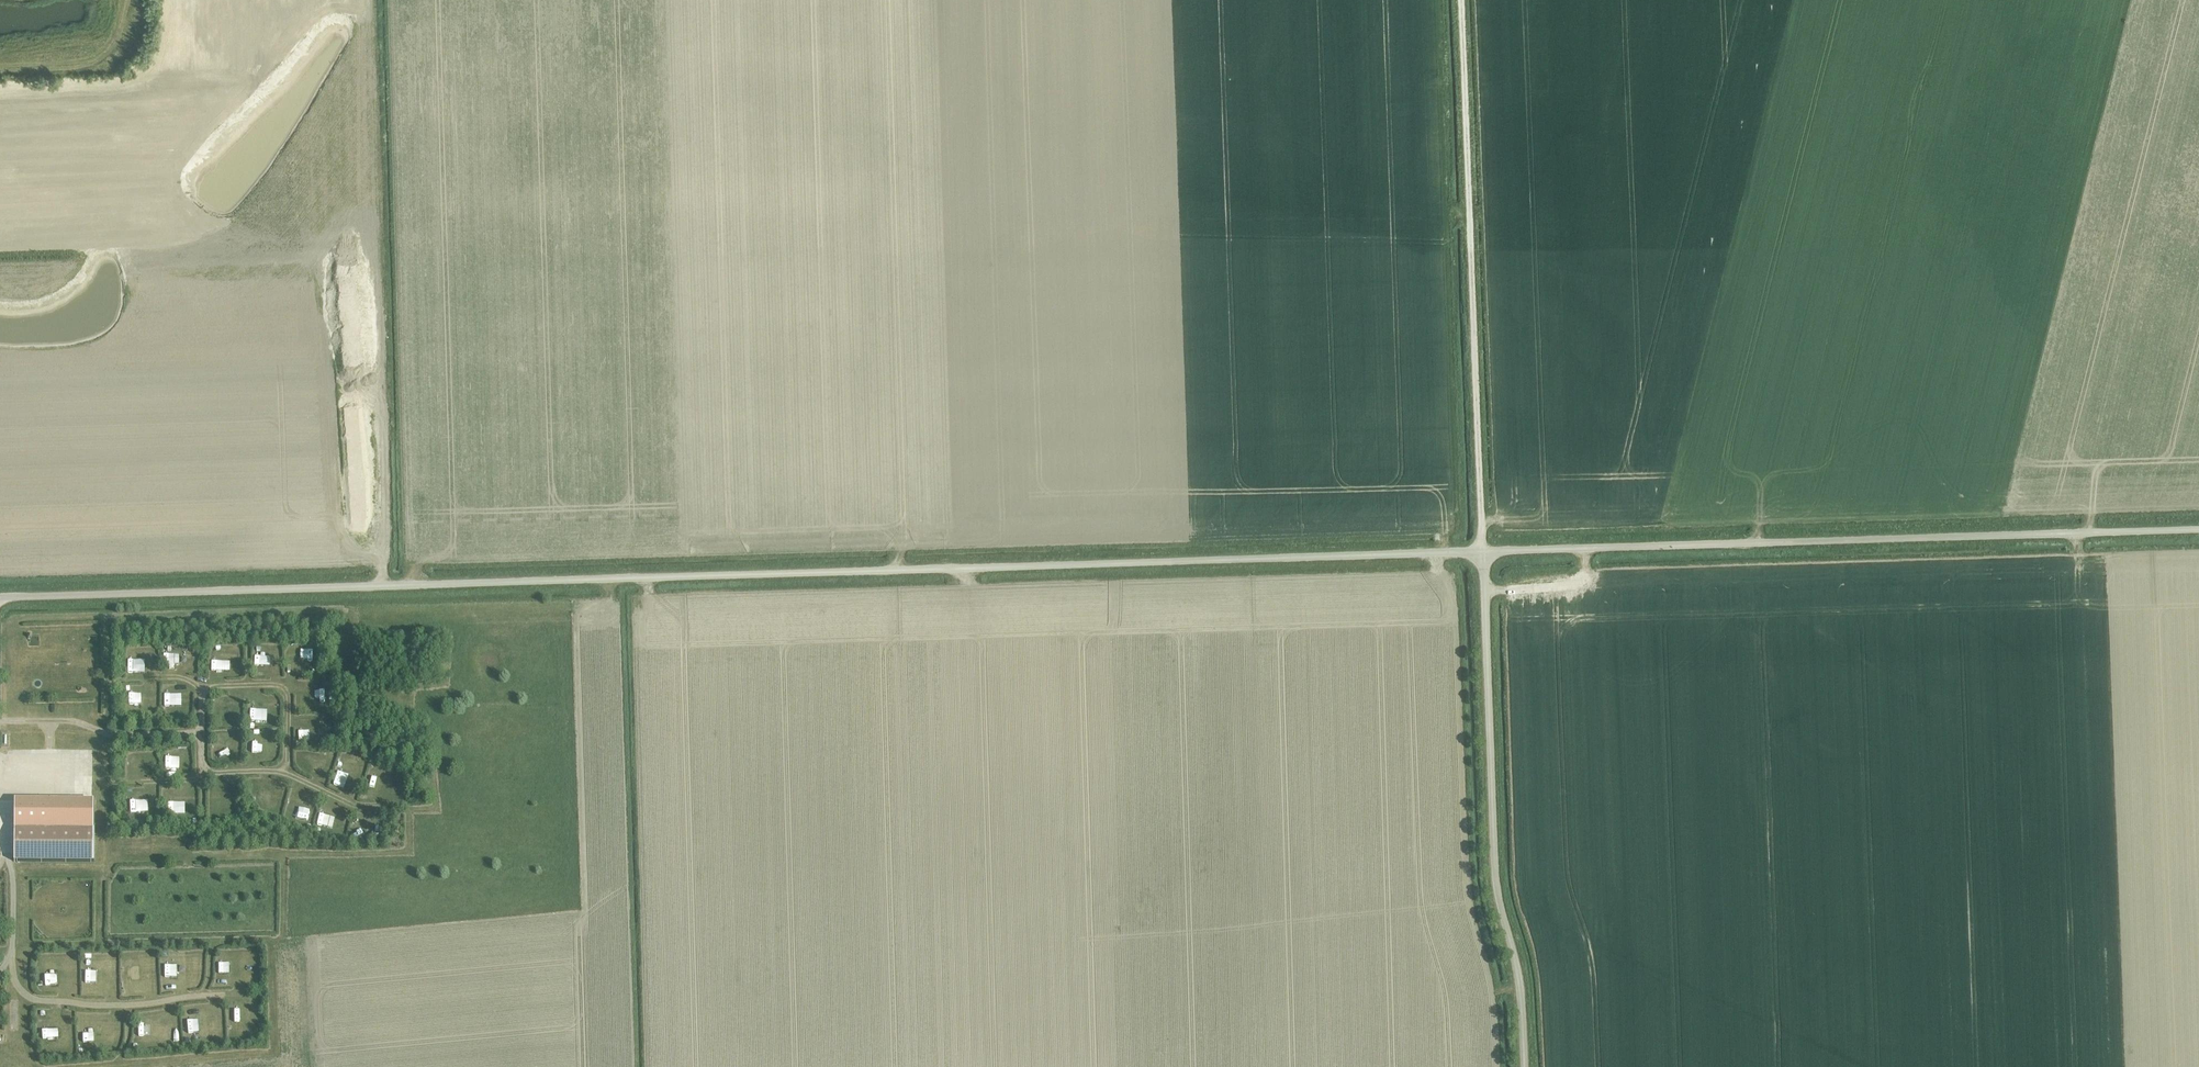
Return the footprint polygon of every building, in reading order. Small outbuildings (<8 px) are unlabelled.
[(187,645),(188,655),(200,654),(199,645),(187,645)] [(301,661),(302,651),(291,650),(291,661),(301,661)] [(135,705),(147,704),(146,691),(135,691),(135,705)] [(304,693),(304,705),(316,705),(316,692),(304,693)] [(279,718),(278,706),(270,707),(271,718),(279,718)] [(378,782),(380,768),(374,767),(371,781),(378,782)] [(27,780),(26,785),(32,786),(32,788),(46,791),(49,773),(26,769),(24,780),(27,780)] [(289,785),(290,776),(278,775),(277,784),(289,785)] [(225,787),(215,787),(215,797),(226,797),(225,787)] [(14,861),(93,862),(93,800),(14,800),(14,861)] [(321,814),(322,822),(333,821),(332,813),(321,814)] [(97,966),(109,962),(104,951),(93,955),(97,966)] [(172,955),(174,973),(180,973),(177,955),(172,955)] [(253,999),(241,1000),(242,1014),(254,1013),(253,999)]
